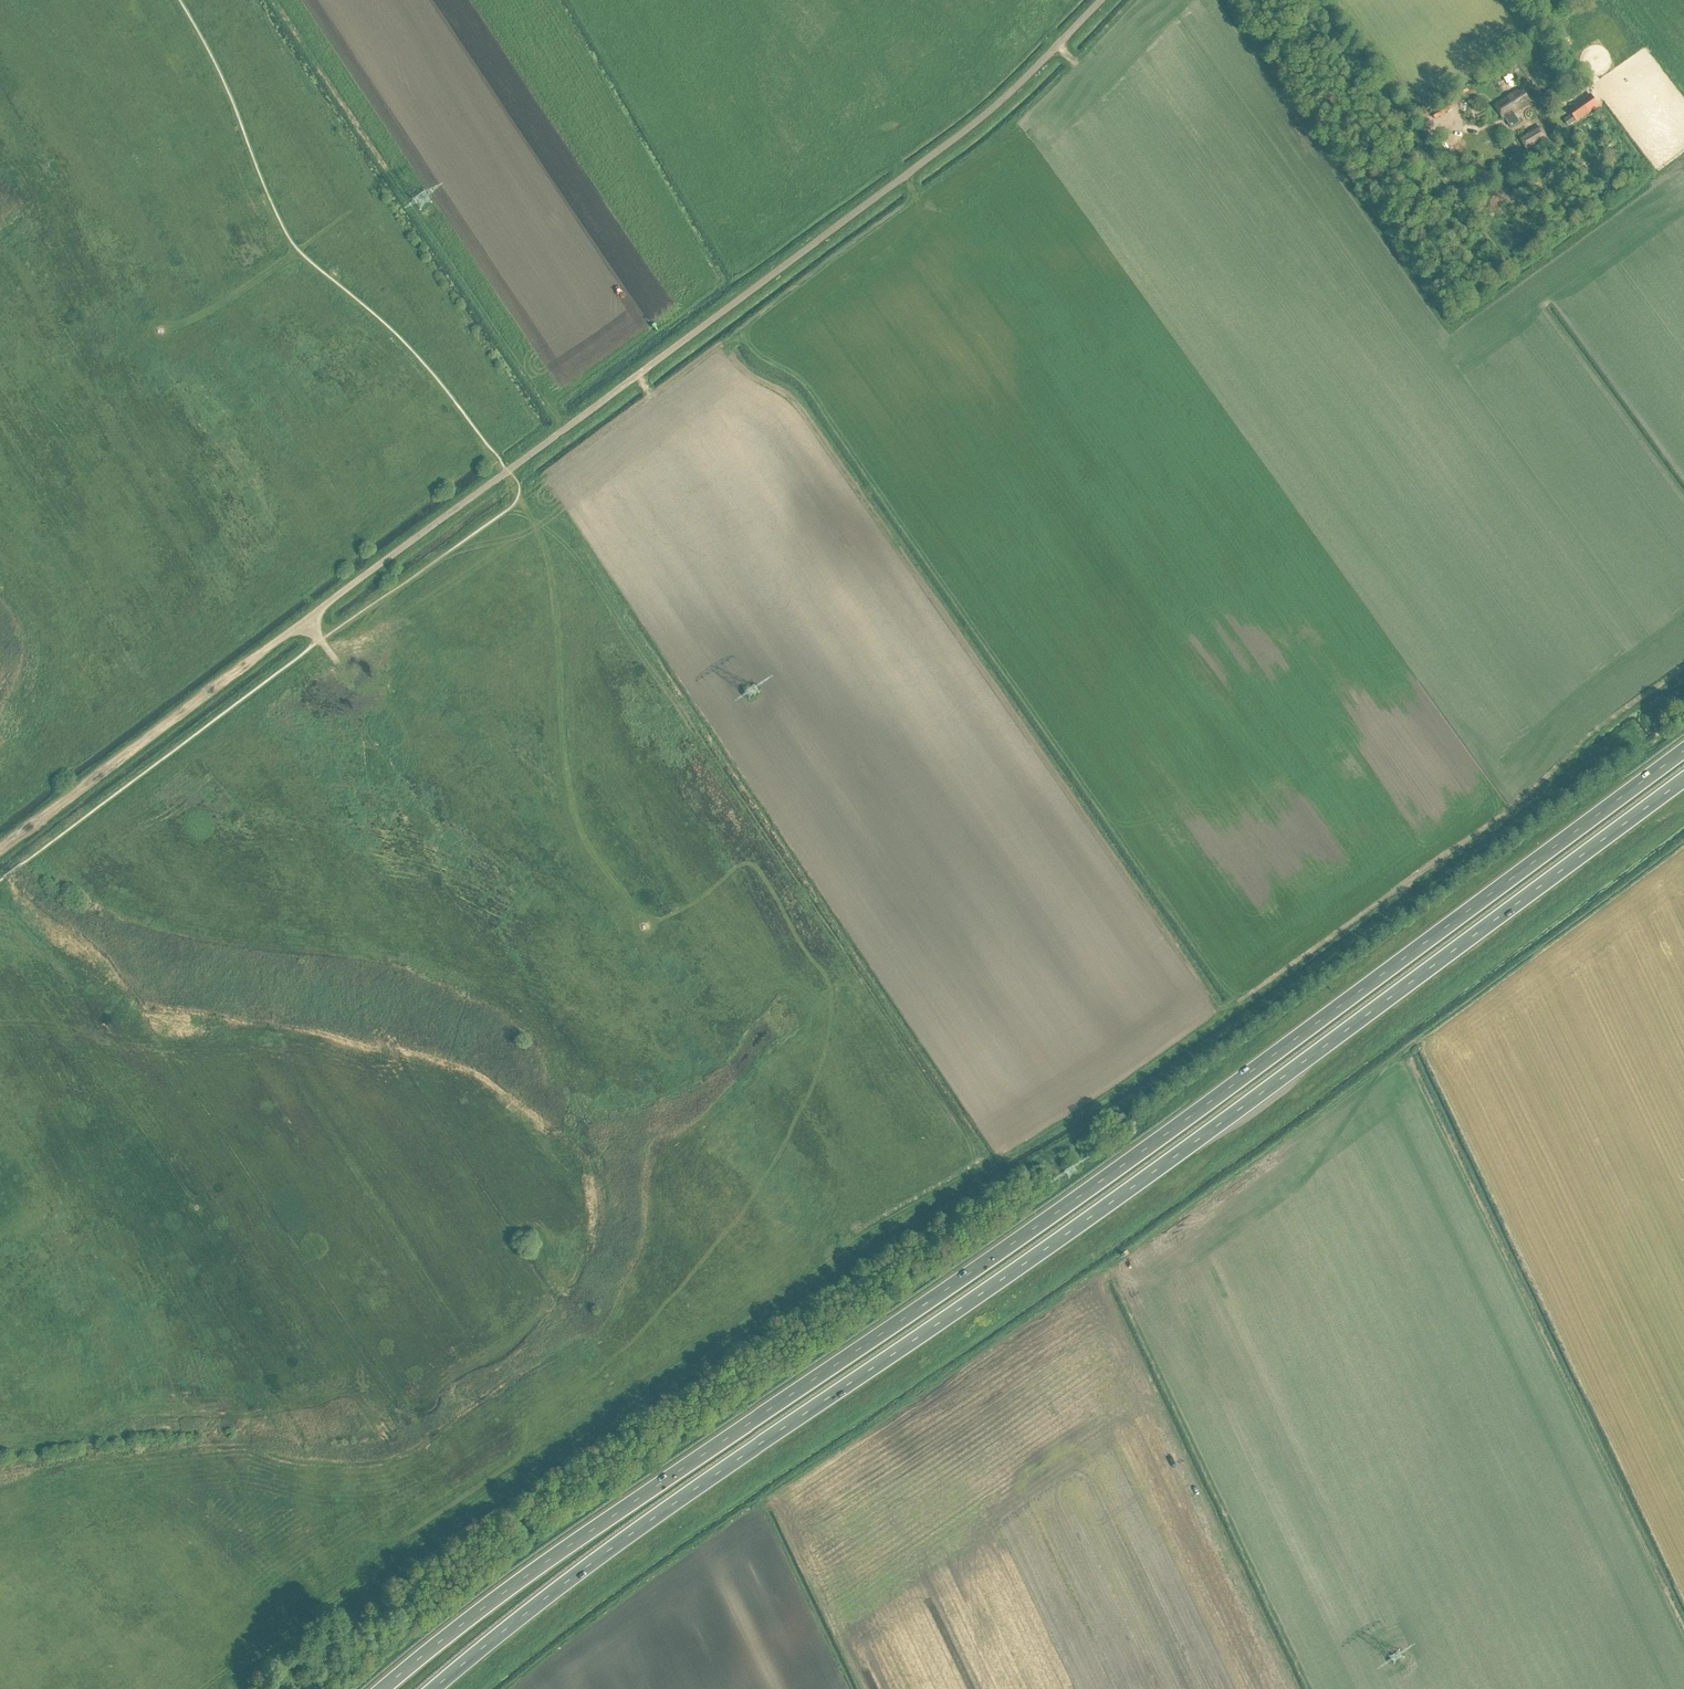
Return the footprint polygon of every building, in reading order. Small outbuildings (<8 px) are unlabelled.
[(1530,103),(1522,90),(1519,92),(1518,90),(1506,98),(1505,96),(1493,104),(1502,117),(1503,116),(1511,127),(1519,122),(1512,111),(1518,107),(1520,109),(1530,103)] [(1592,97),(1576,107),(1584,118),(1600,107),(1592,97)] [(1435,109),(1431,112),(1436,119),(1455,108),(1450,101),(1450,100),(1435,109)] [(1572,115),(1565,120),(1569,126),(1576,121),(1572,115)] [(1525,133),(1519,137),(1526,150),(1548,137),(1541,126),(1538,127),(1538,126),(1531,130),(1531,131),(1526,135),(1525,133)] [(896,1320),(920,1303),(916,1297),(892,1314),(896,1320)]
